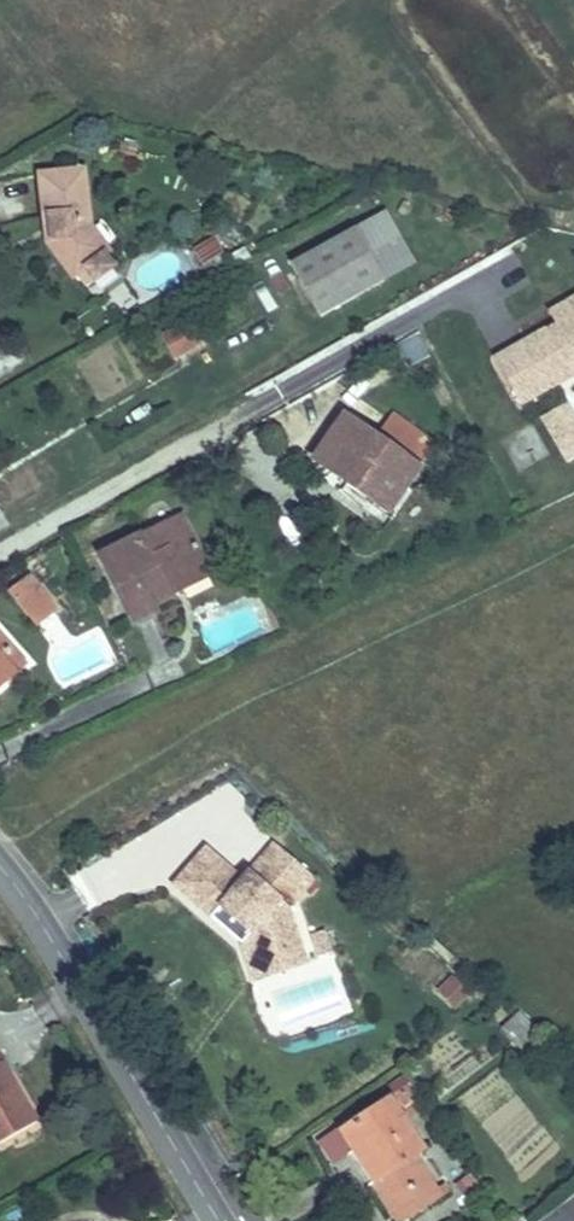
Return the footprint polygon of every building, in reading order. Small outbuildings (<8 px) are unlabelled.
[(55,241),(49,246),(79,278),(111,246),(92,227),(86,167),(43,173),(46,214),(53,216),(55,241)] [(388,210),(356,228),(385,277),(416,259),(388,210)] [(46,214),(49,246),(55,241),(53,216),(46,214)] [(322,313),(385,277),(356,228),(294,264),(322,313)] [(216,240),(196,250),(203,265),(224,255),(216,240)] [(554,322),(573,310),(573,300),(550,314),(554,322)] [(559,330),(551,335),(549,331),(496,362),(521,406),(554,387),(549,378),(573,364),(573,310),(554,322),(559,330)] [(174,347),(200,334),(187,313),(163,324),(174,347)] [(549,378),(554,387),(573,376),(573,364),(549,378)] [(573,446),(573,421),(565,406),(542,419),(562,453),(573,446)] [(350,486),(388,512),(416,471),(379,446),(343,421),(310,469),(345,493),(350,486)] [(390,430),(379,446),(416,471),(426,456),(390,430)] [(562,453),(569,464),(573,461),(573,446),(562,453)] [(154,605),(175,594),(164,574),(201,555),(179,515),(96,560),(132,626),(157,612),(154,605)] [(164,574),(175,594),(211,574),(201,555),(164,574)] [(40,627),(58,610),(28,577),(9,594),(40,627)] [(23,666),(0,642),(0,687),(23,666)] [(220,837),(184,873),(220,908),(231,897),(259,925),(268,954),(305,942),(291,897),(318,868),(279,833),(258,856),(267,865),(259,874),(249,865),(220,837)] [(258,856),(249,865),(259,874),(267,865),(258,856)] [(305,942),(268,954),(259,925),(231,897),(220,908),(249,935),(261,972),(310,956),(305,942)] [(456,1012),(471,994),(449,975),(434,993),(456,1012)] [(512,1041),(535,1026),(516,1002),(495,1017),(512,1041)] [(5,1126),(46,1103),(0,1025),(0,1119),(5,1126)] [(378,1167),(406,1205),(438,1183),(412,1145),(423,1137),(387,1086),(335,1118),(349,1139),(370,1172),(378,1167)] [(356,1181),(370,1172),(349,1139),(335,1148),(356,1181)] [(396,1211),(406,1205),(378,1167),(370,1172),(396,1211)]
